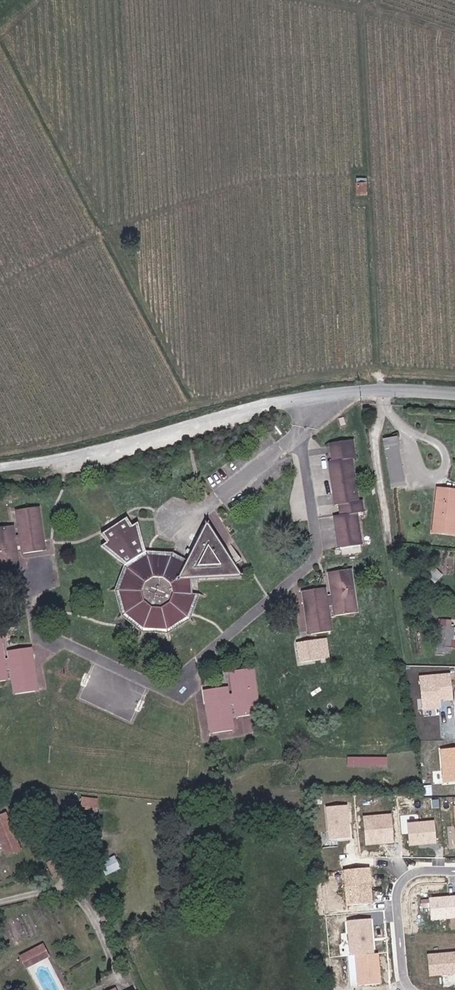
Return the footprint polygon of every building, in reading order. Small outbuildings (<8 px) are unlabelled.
[(368,194),(367,183),(358,183),(358,194),(368,194)] [(350,435),(346,436),(328,439),(323,439),(326,458),(332,499),(337,499),(338,511),(330,512),(335,546),(356,543),(361,542),(356,509),(362,507),(360,496),(354,497),(349,455),(354,454),(350,435)] [(408,488),(399,439),(386,441),(393,491),(408,488)] [(454,535),(454,517),(454,515),(454,491),(441,489),(436,533),(454,535)] [(16,565),(12,541),(21,540),(23,548),(40,546),(46,545),(39,501),(34,502),(16,505),(20,529),(11,531),(9,521),(0,522),(0,567),(16,565)] [(100,543),(124,567),(127,569),(120,589),(124,608),(140,622),(164,626),(181,612),(189,592),(189,578),(242,575),(207,525),(188,562),(182,554),(177,563),(167,556),(144,559),(138,522),(134,525),(128,515),(101,529),(108,539),(100,543)] [(305,631),(310,630),(328,627),(324,601),(332,600),(334,610),(340,609),(352,607),(357,606),(350,564),(345,565),(332,567),(327,568),(330,591),(322,593),(320,584),(304,587),(299,588),(305,631)] [(453,619),(439,618),(437,653),(451,654),(452,646),(454,646),(454,626),(452,626),(453,619)] [(328,639),(296,644),(299,665),(331,659),(328,639)] [(6,679),(4,668),(13,667),(17,690),(35,687),(39,686),(32,643),(28,643),(10,646),(12,657),(3,659),(0,642),(0,680),(6,679)] [(254,665),(248,666),(231,669),(235,695),(226,696),(223,685),(207,688),(202,688),(210,733),(216,732),(232,730),(227,705),(236,703),(238,715),(256,713),(263,712),(254,665)] [(451,674),(420,676),(423,708),(440,706),(439,698),(453,697),(451,674)] [(440,749),(443,781),(454,781),(454,747),(440,749)] [(387,768),(387,760),(365,760),(355,760),(355,769),(367,768),(387,768)] [(99,803),(99,795),(85,794),(84,802),(99,803)] [(348,805),(326,807),(328,839),(350,837),(348,805)] [(28,850),(15,815),(1,820),(15,855),(28,850)] [(391,815),(364,817),(366,843),(393,840),(391,815)] [(435,822),(407,824),(409,846),(437,844),(435,822)] [(115,855),(99,862),(105,875),(121,867),(115,855)] [(75,874),(67,857),(55,861),(64,879),(75,874)] [(371,869),(343,871),(345,907),(374,905),(371,869)] [(430,899),(432,920),(454,917),(454,897),(430,899)] [(375,954),(371,920),(346,922),(350,956),(356,956),(375,954)] [(25,963),(30,961),(42,955),(47,953),(42,943),(37,945),(25,950),(20,953),(25,963)] [(428,955),(430,975),(454,973),(454,953),(428,955)] [(356,956),(358,986),(381,984),(378,954),(375,954),(356,956)]
